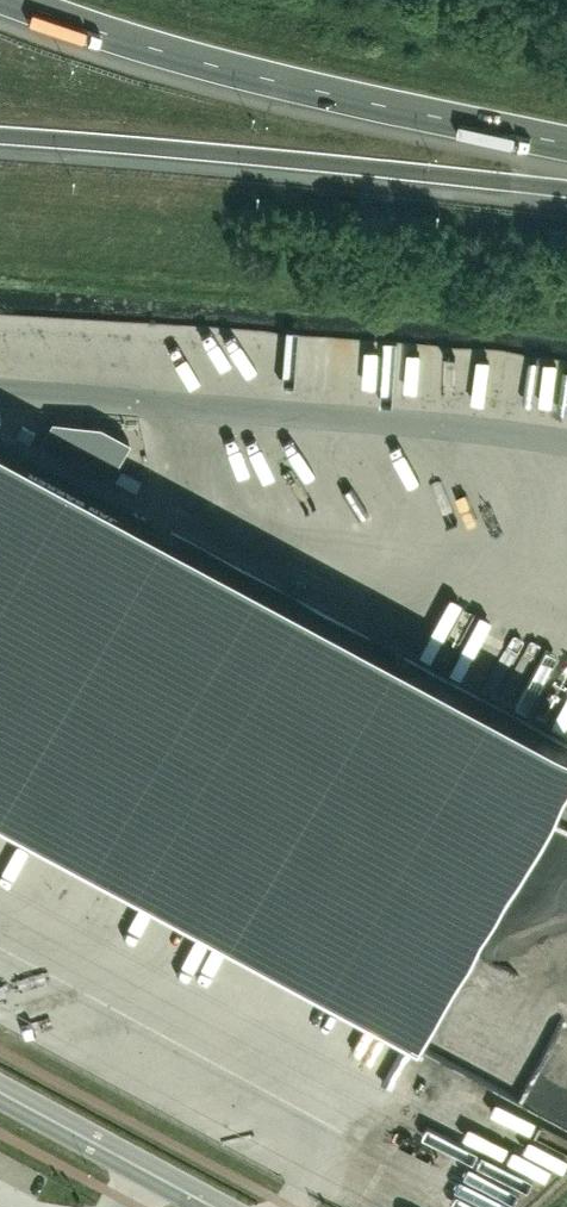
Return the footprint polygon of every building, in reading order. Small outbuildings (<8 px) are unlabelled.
[(52,420),(41,440),(108,476),(128,439),(99,424),(52,420)] [(16,436),(28,443),(34,432),(21,425),(16,436)] [(415,1043),(566,759),(566,744),(0,439),(0,820),(415,1043)]
